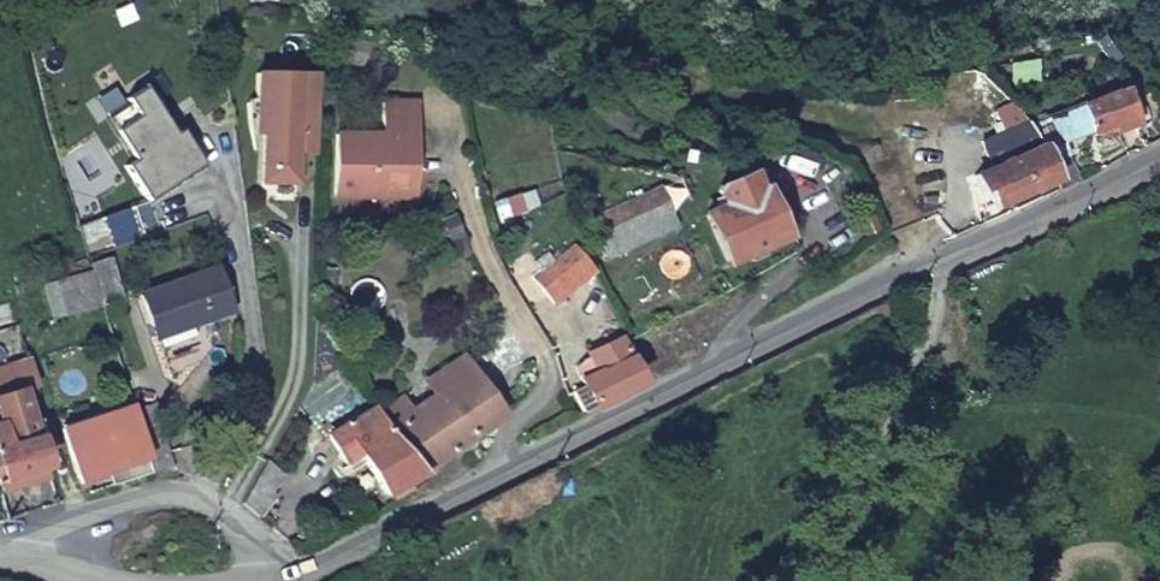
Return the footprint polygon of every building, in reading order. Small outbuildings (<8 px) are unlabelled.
[(842,13),(881,0),(839,0),(842,13)] [(995,60),(1006,86),(1028,78),(1016,52),(995,60)] [(1133,116),(1118,85),(1040,120),(1051,145),(1106,122),(1108,128),(1133,116)] [(140,159),(131,165),(153,200),(209,165),(186,130),(179,134),(168,115),(150,86),(132,98),(135,103),(113,117),(140,159)] [(417,87),(385,86),(384,121),(337,119),(336,182),(415,185),(416,161),(411,161),(406,155),(404,146),(411,141),(416,141),(417,87)] [(272,171),(271,196),(299,196),(299,174),(318,174),(319,98),(260,98),(259,122),(265,121),(264,154),(265,172),(272,171)] [(186,130),(174,111),(168,115),(179,134),(186,130)] [(926,116),(929,128),(937,126),(934,115),(926,116)] [(1037,139),(1024,119),(979,139),(990,164),(973,172),(981,189),(986,187),(995,204),(1053,178),(1045,157),(1037,139)] [(416,141),(411,141),(404,146),(406,155),(411,161),(416,161),(416,141)] [(1053,178),(1057,189),(1080,178),(1066,148),(1045,157),(1053,178)] [(265,172),(264,203),(299,203),(299,196),(271,196),(272,171),(265,172)] [(704,217),(725,263),(784,236),(762,190),(757,192),(748,174),(731,181),(734,191),(719,198),(724,208),(704,217)] [(592,222),(612,261),(675,229),(656,191),(592,222)] [(111,253),(88,260),(100,303),(123,295),(111,253)] [(597,284),(583,256),(538,279),(551,306),(597,284)] [(222,270),(146,292),(157,335),(234,313),(222,270)] [(581,410),(636,382),(616,341),(586,357),(588,359),(573,366),(581,386),(571,392),(581,410)] [(446,391),(482,369),(469,349),(435,372),(446,391)] [(6,446),(37,436),(24,391),(38,386),(30,358),(0,367),(0,426),(6,446)] [(509,409),(482,369),(446,391),(413,413),(396,424),(422,467),(509,409)] [(396,424),(413,413),(401,393),(381,407),(396,424)] [(150,471),(175,469),(156,401),(132,409),(145,454),(150,471)] [(387,489),(422,467),(396,424),(381,407),(378,405),(332,434),(347,457),(360,449),(387,489)] [(145,454),(132,409),(131,407),(63,427),(75,474),(145,454)] [(45,465),(47,464),(39,435),(37,436),(6,446),(0,447),(0,479),(45,465)] [(0,479),(0,492),(49,476),(45,465),(0,479)] [(297,505),(257,473),(239,494),(236,497),(275,529),(297,505)]
